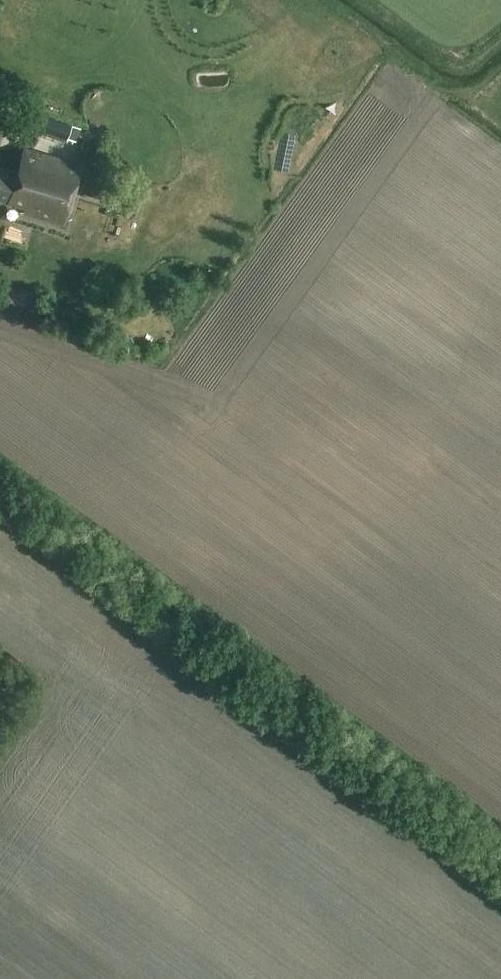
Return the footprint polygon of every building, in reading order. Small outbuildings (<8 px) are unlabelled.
[(46,115),(41,129),(66,138),(71,124),(46,115)] [(25,208),(24,213),(63,225),(80,166),(22,149),(15,171),(0,166),(0,200),(25,208)] [(0,207),(0,226),(22,233),(33,236),(39,219),(0,207)]
